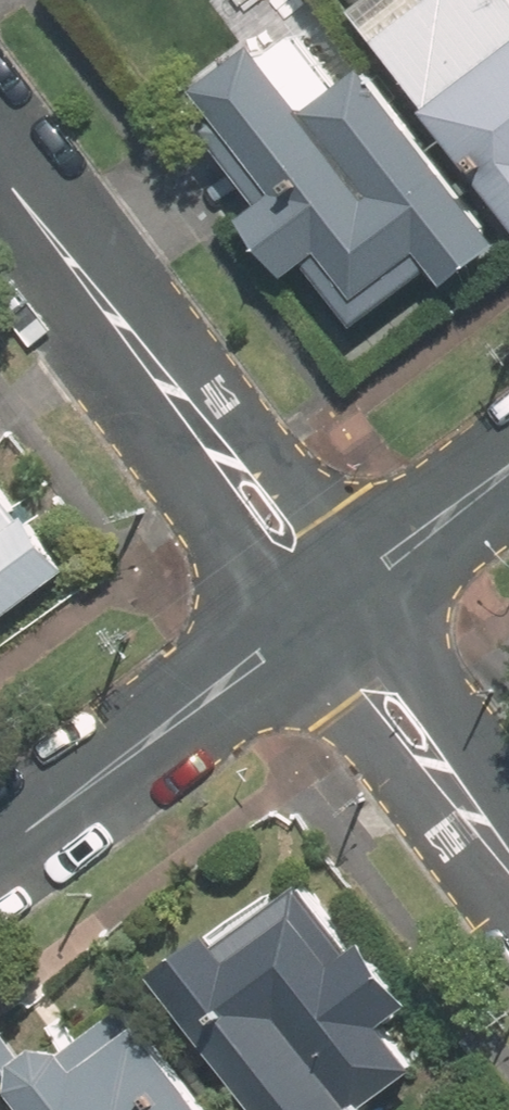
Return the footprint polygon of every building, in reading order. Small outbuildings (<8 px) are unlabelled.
[(363,1),(508,200),(508,0),(364,0),(363,1)] [(383,57),(350,82),(310,27),(286,45),(276,32),(212,80),(230,104),(211,118),(272,201),(253,215),(298,275),(319,259),(362,317),(439,259),(456,283),(508,244),(508,227),(383,57)] [(0,460),(0,627),(80,564),(0,460)] [(164,966),(277,1109),(417,1109),(419,1108),(403,1088),(432,1065),(399,1023),(427,1001),(373,931),(358,943),(311,883),(238,940),(222,920),(164,966)] [(134,1000),(21,1088),(38,1109),(220,1109),(134,1000)]
